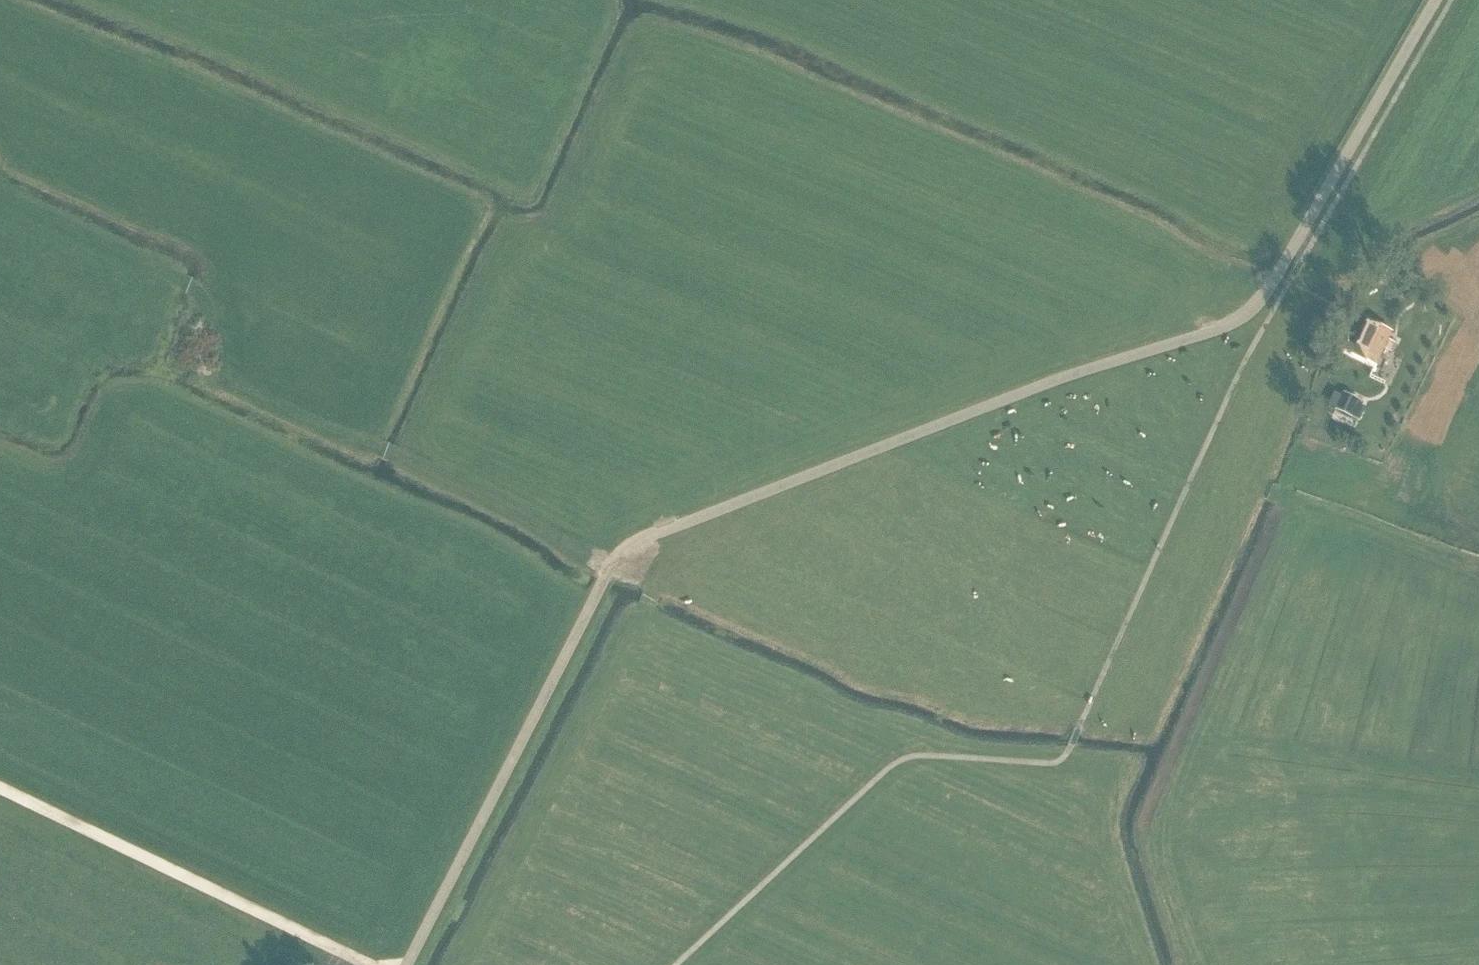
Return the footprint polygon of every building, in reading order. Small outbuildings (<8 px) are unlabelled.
[(1344,353),(1374,365),(1388,331),(1359,318),(1344,353)] [(1360,400),(1344,392),(1336,410),(1351,417),(1360,400)]
